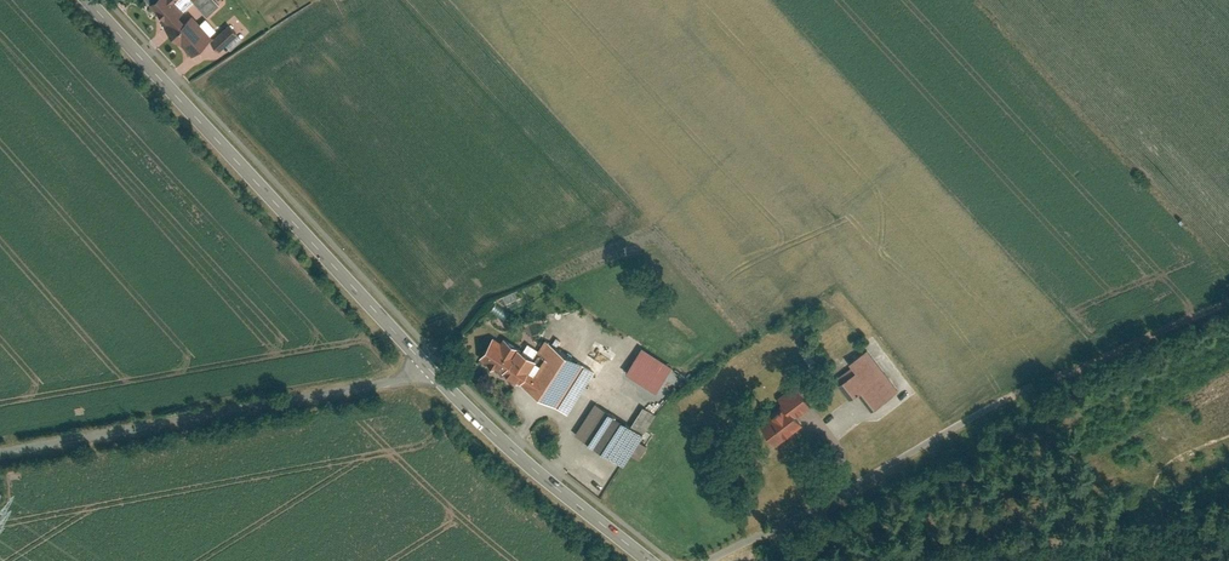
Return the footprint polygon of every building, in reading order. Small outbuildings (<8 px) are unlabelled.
[(148,0),(169,24),(166,27),(193,58),(214,40),(211,37),(218,31),(208,20),(202,25),(195,18),(191,22),(184,13),(196,3),(209,17),(221,7),(215,0),(214,0),(213,1),(212,0),(148,0)] [(231,26),(212,43),(222,54),(229,48),(233,52),(244,41),(231,26)] [(503,343),(494,338),(480,360),(492,367),(490,370),(567,419),(599,368),(545,335),(531,356),(505,340),(503,343)] [(899,388),(867,346),(847,362),(850,366),(836,376),(850,395),(858,389),(872,408),(899,388)] [(796,384),(775,398),(783,409),(764,421),(778,442),(803,426),(796,415),(810,405),(796,384)] [(631,428),(595,406),(577,435),(622,463),(626,456),(637,463),(647,446),(644,443),(651,433),(645,429),(654,416),(643,409),(631,428)]
